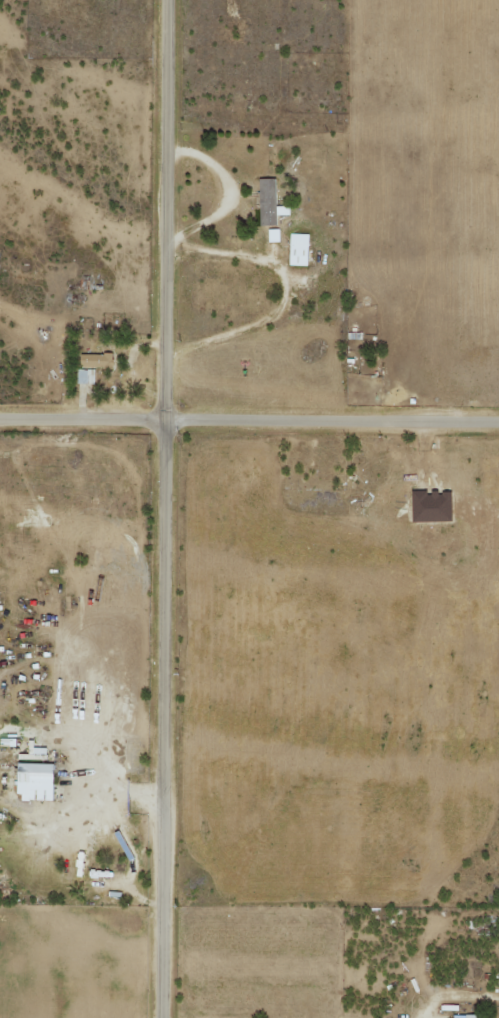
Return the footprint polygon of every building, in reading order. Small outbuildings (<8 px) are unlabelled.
[(279,242),(278,229),(268,229),(268,242),(279,242)] [(307,266),(308,234),(290,234),(289,266),(307,266)] [(112,354),(82,354),(82,368),(112,367),(112,354)] [(93,370),(81,370),(81,383),(92,384),(93,370)] [(51,801),(52,765),(17,764),(16,801),(51,801)]
